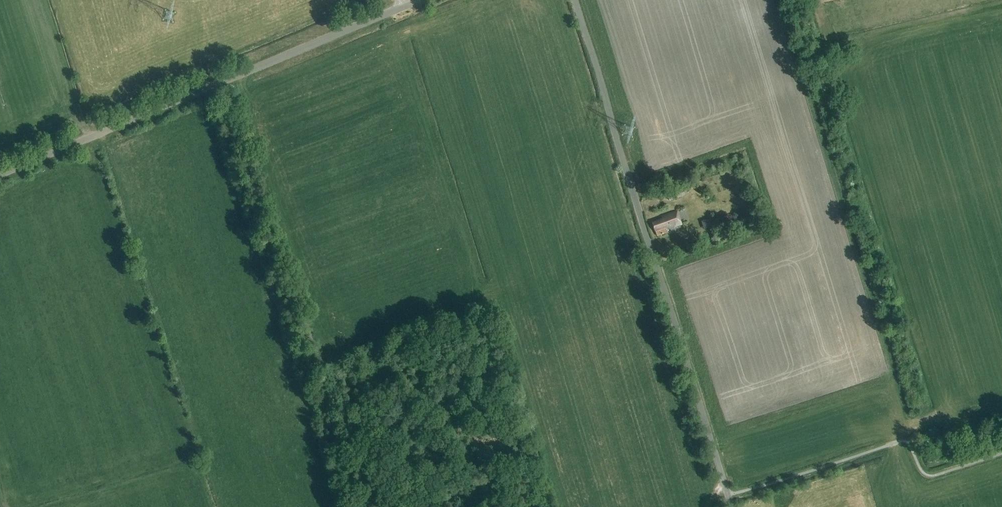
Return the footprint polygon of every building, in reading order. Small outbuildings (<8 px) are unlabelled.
[(670,201),(684,196),(682,190),(668,195),(670,201)] [(657,236),(668,232),(667,229),(682,224),(677,211),(662,217),(663,219),(653,223),(657,236)]
